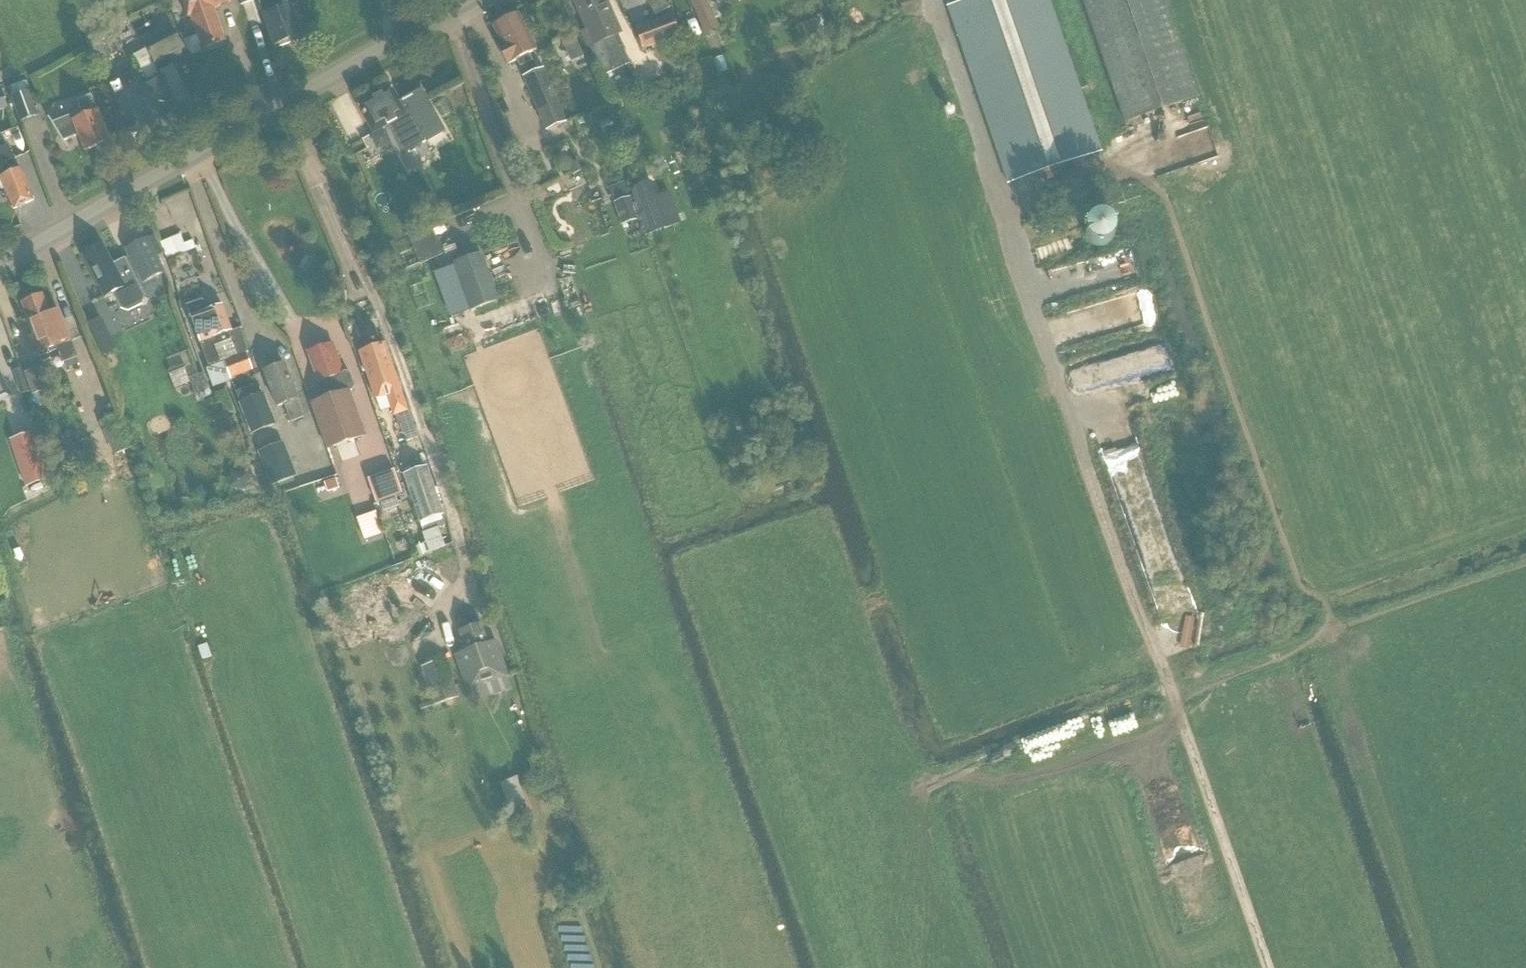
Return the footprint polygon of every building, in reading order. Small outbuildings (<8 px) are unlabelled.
[(188,17),(192,15),(204,47),(224,40),(213,7),(231,1),(231,0),(182,0),(188,17)] [(263,10),(275,45),(278,44),(279,47),(290,43),(290,40),(301,36),(290,6),(296,4),(295,0),(259,0),(263,10)] [(589,32),(582,35),(587,48),(590,47),(603,76),(630,64),(620,42),(617,43),(614,36),(621,33),(606,0),(574,0),(589,32)] [(669,7),(665,0),(646,0),(650,6),(650,5),(656,15),(669,7)] [(1101,150),(1049,0),(967,0),(948,7),(1008,182),(1101,150)] [(1198,98),(1164,0),(1083,0),(1125,122),(1198,98)] [(706,32),(717,26),(706,1),(694,6),(706,32)] [(529,53),(537,49),(518,13),(493,25),(503,44),(498,47),(507,64),(517,59),(520,66),(532,60),(529,53)] [(671,16),(637,29),(643,47),(678,34),(671,16)] [(803,22),(805,35),(818,33),(816,20),(803,22)] [(167,102),(171,100),(175,107),(192,98),(172,58),(185,52),(175,33),(147,47),(160,74),(158,74),(159,75),(144,83),(152,99),(156,97),(158,101),(167,102)] [(546,130),(565,122),(543,68),(523,77),(546,130)] [(11,86),(15,97),(21,94),(28,92),(24,81),(11,86)] [(391,88),(359,105),(374,132),(389,124),(400,144),(405,152),(430,139),(426,132),(441,124),(422,89),(399,102),(391,88)] [(22,121),(38,115),(29,91),(21,94),(15,97),(13,97),(22,121)] [(53,122),(49,116),(48,117),(67,147),(68,146),(64,140),(79,134),(85,150),(110,140),(98,111),(91,95),(77,100),(82,111),(53,122)] [(4,188),(14,209),(34,199),(27,185),(19,167),(18,168),(14,158),(13,156),(8,145),(2,148),(0,148),(0,178),(4,188)] [(581,170),(577,162),(569,166),(573,174),(581,170)] [(650,235),(670,228),(654,183),(634,190),(650,235)] [(631,197),(614,202),(622,225),(640,220),(631,197)] [(429,225),(409,234),(421,263),(436,257),(431,245),(428,239),(434,236),(429,225)] [(145,285),(166,272),(146,240),(125,253),(145,285)] [(140,302),(143,296),(123,258),(112,264),(103,245),(82,255),(105,297),(113,293),(120,307),(128,309),(140,302)] [(1101,260),(1101,257),(1099,253),(1097,250),(1094,247),(1090,246),(1086,245),(1082,246),(1079,247),(1076,249),(1074,252),(1072,256),(1071,260),(1072,264),(1074,268),(1076,271),(1079,273),(1082,274),(1086,275),(1090,275),(1094,273),(1097,271),(1099,267),(1101,264),(1101,260)] [(435,272),(451,316),(470,310),(459,278),(454,265),(435,272)] [(470,310),(499,299),(487,268),(459,278),(470,310)] [(65,355),(62,356),(64,362),(77,357),(75,352),(75,351),(71,341),(71,342),(70,340),(58,310),(50,313),(43,295),(22,303),(35,335),(28,337),(36,357),(62,348),(65,355)] [(191,303),(187,305),(190,315),(198,335),(202,346),(201,346),(208,366),(206,367),(212,386),(231,378),(248,371),(252,369),(246,352),(249,351),(242,327),(232,331),(222,304),(206,310),(205,306),(203,300),(191,303)] [(90,322),(103,356),(116,351),(103,317),(90,322)] [(399,389),(400,389),(384,343),(380,344),(374,326),(358,332),(364,350),(360,351),(376,397),(387,393),(394,413),(406,409),(399,389)] [(1165,335),(1133,344),(1143,378),(1175,369),(1165,335)] [(350,373),(346,371),(343,372),(333,343),(308,352),(318,381),(325,379),(331,396),(311,403),(327,448),(365,435),(349,390),(353,389),(355,385),(350,373)] [(297,399),(298,398),(284,363),(264,371),(278,406),(284,404),(291,422),(304,417),(297,399)] [(33,394),(35,393),(48,389),(39,366),(24,372),(33,394)] [(188,377),(195,394),(210,388),(203,372),(188,377)] [(275,423),(263,393),(241,402),(252,432),(275,423)] [(400,422),(407,441),(419,437),(409,408),(406,409),(394,413),(397,423),(400,422)] [(104,420),(118,454),(131,448),(117,414),(104,420)] [(34,435),(11,443),(26,486),(49,479),(34,435)] [(42,443),(55,477),(77,469),(64,435),(42,443)] [(272,485),(296,476),(283,442),(259,452),(272,485)] [(426,464),(404,472),(420,520),(443,513),(426,464)] [(368,477),(377,502),(404,493),(396,468),(368,477)] [(327,492),(339,488),(336,477),(323,480),(327,492)] [(480,624),(460,631),(466,651),(455,655),(467,689),(507,676),(495,641),(487,644),(480,624)] [(423,667),(436,704),(458,696),(445,659),(423,667)] [(535,814),(521,776),(500,783),(515,821),(535,814)]
